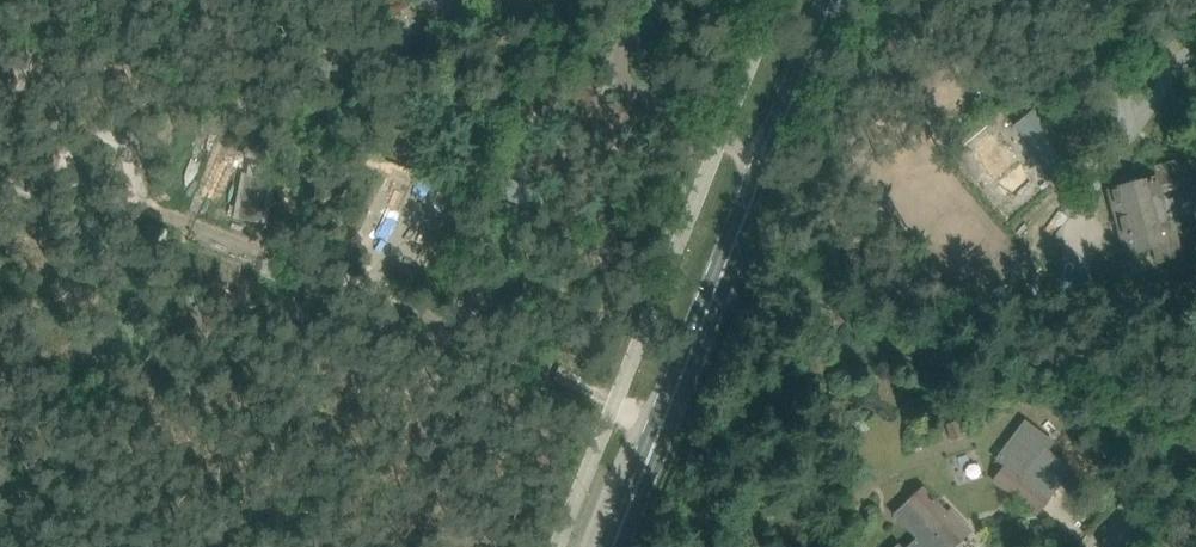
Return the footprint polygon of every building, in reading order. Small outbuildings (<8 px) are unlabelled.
[(1189,170),(1166,177),(1108,192),(1124,251),(1153,243),(1158,262),(1182,256),(1172,222),(1168,223),(1160,193),(1193,184),(1189,170)] [(1038,514),(1071,469),(1048,452),(1056,442),(1025,419),(995,460),(1004,467),(993,481),(1038,514)] [(923,487),(920,490),(918,488),(908,497),(910,499),(894,514),(916,539),(908,546),(948,546),(947,546),(967,527),(950,510),(950,508),(946,512),(923,487)]
